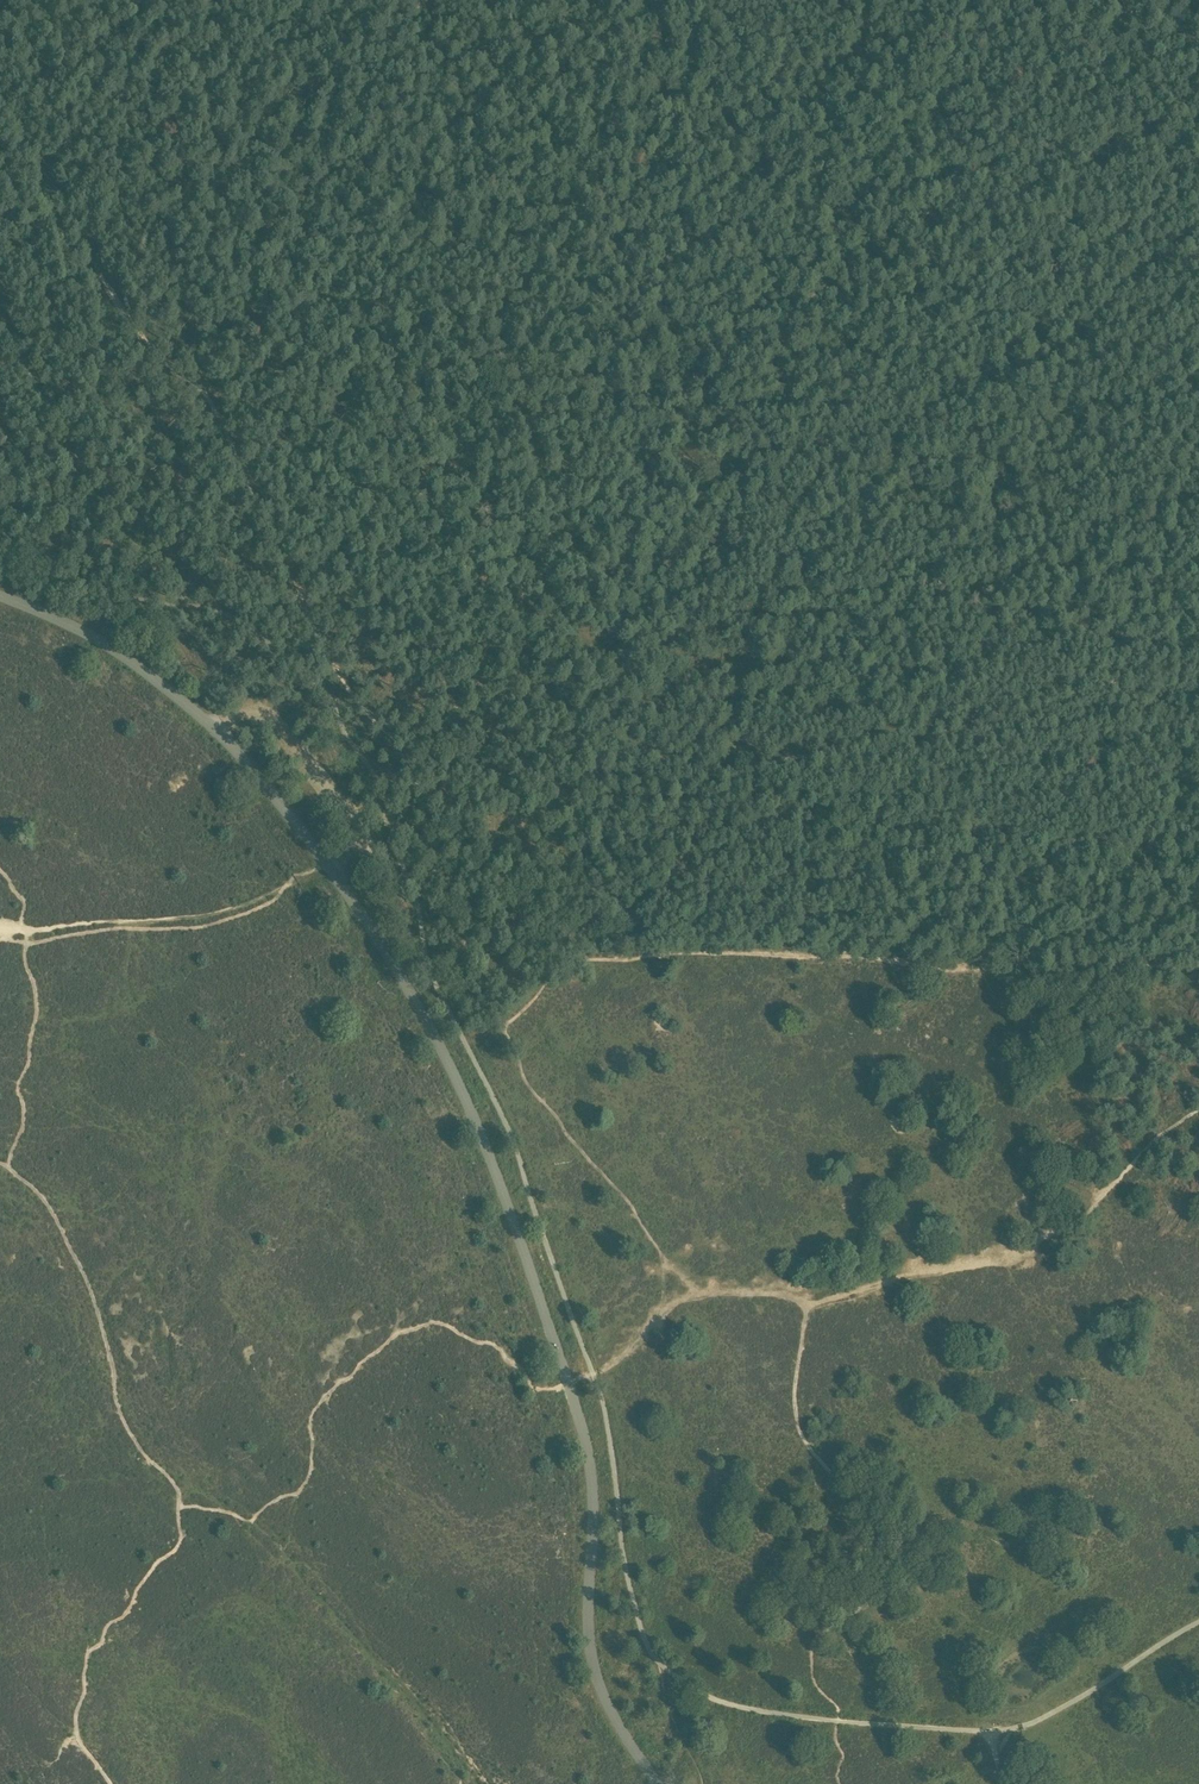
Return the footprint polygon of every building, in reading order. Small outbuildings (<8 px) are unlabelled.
[(722,1696),(737,1695),(737,1686),(721,1686),(722,1696)]
